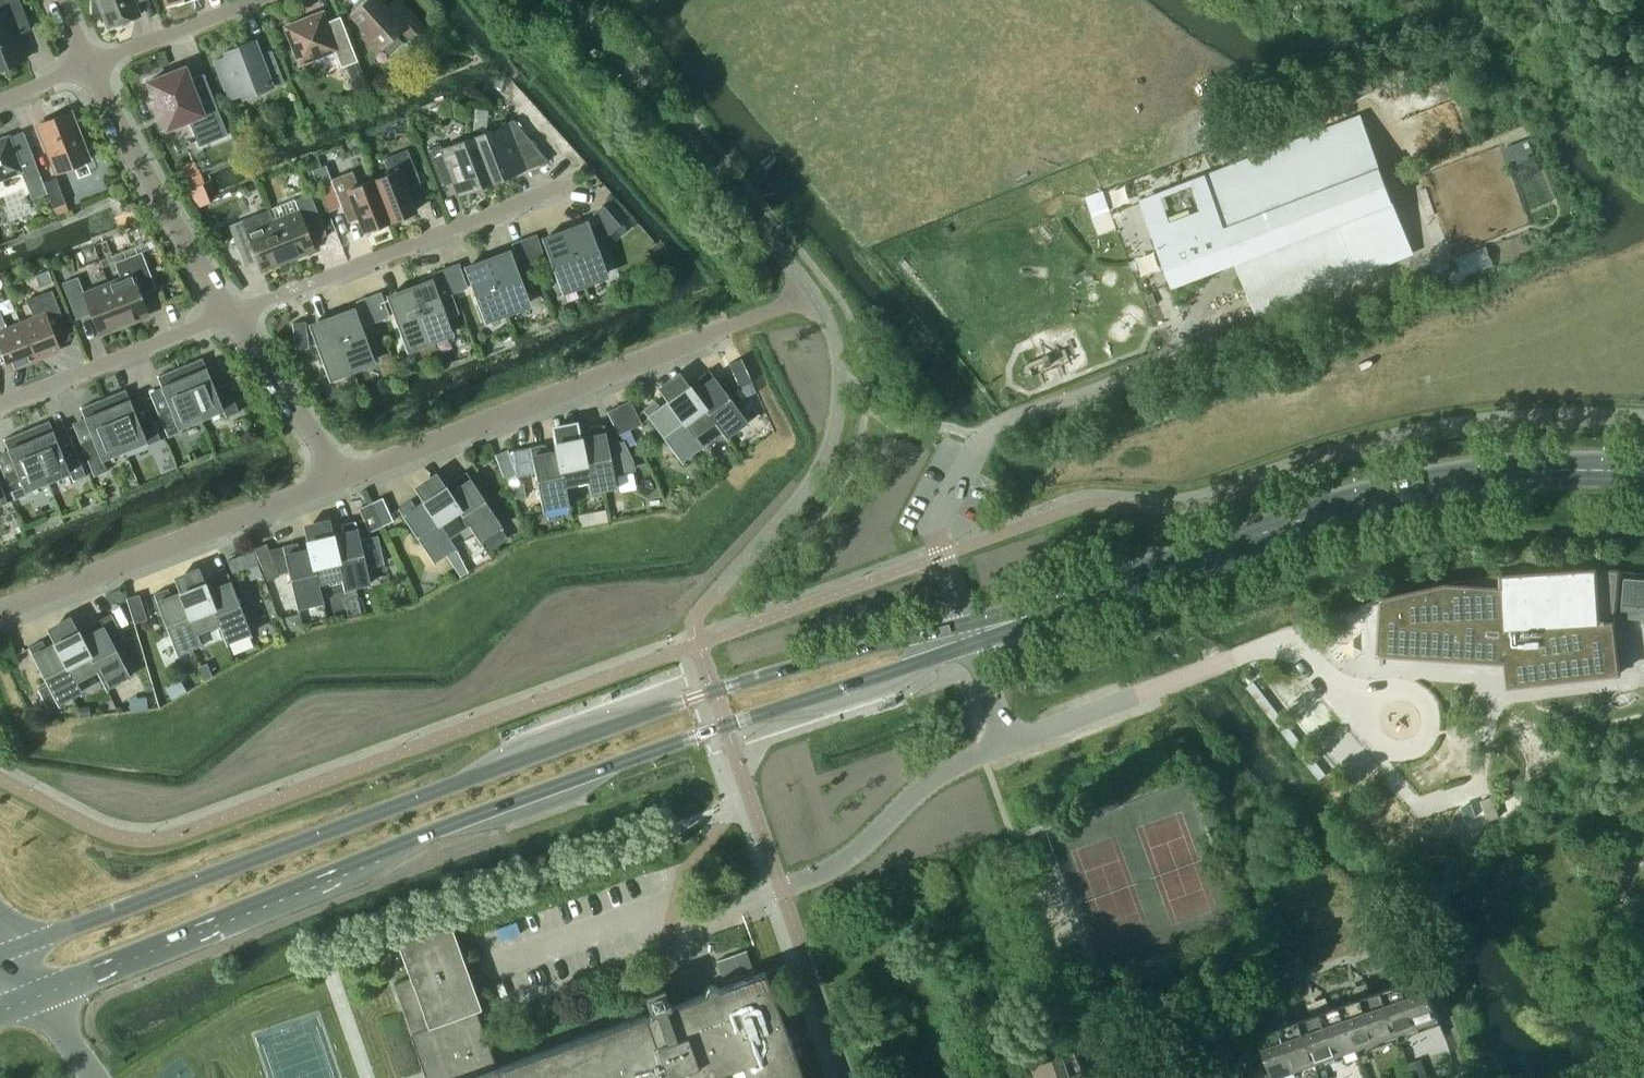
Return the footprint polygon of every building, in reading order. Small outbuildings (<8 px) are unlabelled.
[(23,58),(23,60),(24,59),(12,27),(14,26),(14,24),(9,11),(22,6),(20,0),(0,0),(0,67),(23,58)] [(93,14),(101,10),(107,27),(140,14),(135,0),(92,0),(93,14)] [(350,13),(367,32),(362,37),(375,52),(401,28),(411,38),(423,27),(399,0),(397,0),(400,3),(389,12),(378,0),(365,0),(350,13)] [(321,13),(286,27),(300,62),(334,48),(341,66),(346,65),(355,61),(357,60),(341,20),(326,25),(321,13)] [(226,56),(215,60),(230,98),(243,94),(244,97),(284,81),(272,49),(260,54),(254,40),(225,51),(226,56)] [(355,61),(346,65),(351,79),(361,76),(355,61)] [(148,81),(166,128),(189,120),(199,146),(228,134),(204,73),(190,79),(187,73),(178,77),(176,70),(148,81)] [(1344,101),(1366,94),(1360,77),(1338,85),(1344,101)] [(1282,114),(1260,110),(1257,132),(1278,135),(1282,114)] [(71,111),(38,124),(56,172),(89,159),(71,111)] [(514,120),(476,136),(493,180),(547,159),(514,120)] [(0,139),(0,179),(21,172),(24,181),(39,176),(30,151),(16,156),(8,136),(0,139)] [(493,180),(476,136),(442,149),(440,144),(428,149),(442,185),(453,181),(458,194),(493,180)] [(1206,177),(1143,201),(1169,268),(1231,244),(1257,311),(1316,288),(1354,273),(1412,251),(1368,137),(1214,196),(1206,177)] [(389,173),(373,179),(390,220),(415,210),(404,182),(418,176),(407,149),(383,158),(389,173)] [(179,167),(188,188),(204,182),(195,160),(179,167)] [(364,230),(390,220),(373,179),(358,185),(352,170),(331,179),(342,206),(353,202),(364,230)] [(55,176),(43,181),(56,214),(68,209),(55,176)] [(295,199),(269,209),(273,219),(288,260),(315,250),(306,226),(321,220),(310,193),(295,199)] [(603,205),(593,213),(600,221),(611,232),(620,224),(603,205)] [(243,219),(229,225),(239,251),(253,246),(262,270),(288,260),(273,219),(269,209),(243,219)] [(588,220),(565,229),(568,238),(585,284),(608,276),(597,244),(611,232),(600,221),(589,225),(588,220)] [(565,229),(542,237),(562,293),(585,284),(568,238),(565,229)] [(536,234),(524,238),(533,263),(545,258),(536,234)] [(533,263),(524,238),(512,243),(521,267),(533,263)] [(1492,240),(1462,255),(1472,274),(1502,260),(1492,240)] [(510,249),(487,258),(490,266),(508,313),(531,305),(510,249)] [(108,283),(124,324),(149,314),(140,293),(156,288),(141,251),(114,262),(121,278),(108,283)] [(487,258),(464,266),(485,322),(508,313),(490,266),(487,258)] [(459,263),(447,267),(456,291),(468,287),(459,263)] [(447,267),(435,271),(438,279),(444,295),(451,293),(456,291),(447,267)] [(124,324),(108,283),(84,292),(77,276),(62,282),(76,318),(91,313),(99,334),(124,324)] [(433,278),(409,287),(413,295),(430,342),(453,334),(447,317),(459,312),(451,293),(444,295),(438,279),(434,281),(433,278)] [(1403,282),(1383,290),(1388,302),(1408,294),(1403,282)] [(409,287),(387,295),(407,350),(430,342),(413,295),(409,287)] [(34,317),(20,322),(34,359),(60,349),(48,320),(61,314),(51,290),(27,299),(34,317)] [(381,291),(369,296),(378,320),(390,316),(381,291)] [(1157,303),(1153,291),(1146,293),(1151,305),(1157,303)] [(369,296),(357,301),(360,309),(366,325),(378,320),(369,296)] [(354,307),(332,315),(351,367),(352,371),(375,362),(374,359),(362,326),(366,325),(360,309),(356,310),(354,307)] [(34,359),(20,322),(7,328),(0,311),(0,345),(9,369),(34,359)] [(332,315),(309,323),(329,379),(352,371),(351,367),(332,315)] [(305,321),(292,323),(296,349),(309,347),(305,321)] [(1051,388),(1064,377),(1045,354),(1032,364),(1051,388)] [(179,367),(183,376),(201,417),(223,408),(226,416),(239,411),(227,383),(214,388),(202,357),(179,367)] [(738,357),(726,362),(737,385),(749,380),(738,357)] [(201,417),(183,376),(179,367),(157,376),(169,407),(157,412),(168,436),(180,431),(178,427),(201,417)] [(678,370),(657,386),(666,399),(673,408),(674,407),(695,436),(696,436),(714,421),(715,421),(699,399),(699,398),(687,383),(678,370)] [(709,370),(697,379),(707,393),(699,398),(699,399),(715,421),(714,421),(726,437),(748,421),(709,370)] [(103,398),(107,408),(124,449),(146,440),(148,444),(160,439),(150,415),(138,420),(125,389),(103,398)] [(124,449),(107,408),(103,398),(80,407),(93,438),(81,443),(94,475),(107,470),(102,458),(124,449)] [(630,399),(619,405),(630,429),(642,423),(630,399)] [(655,400),(643,409),(681,460),(703,445),(696,436),(695,436),(674,407),(673,408),(665,414),(655,400)] [(630,429),(619,405),(607,411),(618,434),(630,429)] [(26,429),(30,439),(47,480),(70,471),(73,479),(85,474),(74,446),(61,451),(49,420),(26,429)] [(577,420),(551,425),(554,440),(558,459),(559,459),(564,485),(565,485),(588,481),(589,480),(582,446),(580,434),(577,420)] [(582,446),(589,480),(588,481),(590,492),(616,487),(613,471),(635,467),(633,461),(624,443),(608,446),(604,424),(589,427),(592,444),(582,446)] [(25,489),(47,480),(30,439),(26,429),(4,439),(16,470),(4,475),(14,499),(27,494),(25,489)] [(545,444),(530,447),(543,510),(569,504),(565,485),(564,485),(559,459),(558,459),(548,461),(545,444)] [(514,473),(505,450),(492,455),(501,478),(514,473)] [(436,471),(414,486),(422,498),(423,500),(428,508),(429,508),(449,537),(454,544),(473,531),(469,524),(469,523),(454,500),(455,500),(449,491),(444,484),(436,471)] [(457,486),(449,491),(455,500),(454,500),(469,523),(469,524),(473,531),(479,540),(502,525),(466,472),(454,480),(457,486)] [(523,483),(513,485),(515,497),(525,495),(523,483)] [(383,496),(371,502),(381,526),(394,520),(383,496)] [(411,499),(398,508),(434,561),(446,553),(456,546),(454,544),(449,537),(429,508),(428,508),(423,500),(415,505),(411,499)] [(369,531),(381,526),(371,502),(358,507),(369,531)] [(596,523),(608,521),(605,508),(593,511),(596,523)] [(329,517),(303,523),(307,537),(309,547),(311,556),(312,556),(318,583),(319,583),(322,594),(344,589),(342,577),(343,577),(334,543),(335,543),(333,533),(333,531),(329,517)] [(342,531),(333,533),(335,543),(334,543),(343,577),(342,577),(344,589),(370,583),(366,563),(382,559),(377,536),(360,540),(355,520),(341,524),(342,531)] [(280,575),(266,542),(254,547),(268,580),(280,575)] [(298,542),(283,545),(298,608),(324,602),(322,594),(319,583),(318,583),(312,556),(311,556),(309,547),(299,549),(298,542)] [(456,546),(446,553),(455,567),(462,562),(456,546)] [(253,550),(228,560),(232,572),(258,562),(253,550)] [(198,566),(174,575),(179,589),(184,600),(197,633),(197,632),(219,624),(220,624),(210,598),(211,598),(204,580),(198,566)] [(1447,583),(1383,597),(1379,653),(1506,662),(1509,686),(1620,673),(1614,621),(1619,570),(1597,568),(1502,574),(1447,583)] [(211,598),(210,598),(220,624),(219,624),(226,642),(251,633),(228,573),(214,578),(220,594),(211,598)] [(1621,617),(1643,619),(1643,579),(1625,577),(1621,617)] [(168,588),(153,593),(177,653),(202,643),(197,632),(197,633),(184,600),(174,604),(168,588)] [(139,594),(126,598),(134,623),(147,619),(139,594)] [(70,614),(47,627),(54,640),(54,641),(59,650),(60,650),(76,681),(97,670),(98,670),(85,645),(86,645),(77,628),(70,614)] [(90,632),(81,636),(86,645),(85,645),(98,670),(97,670),(106,688),(130,675),(113,642),(100,618),(87,625),(90,632)] [(42,640),(29,647),(48,684),(38,689),(49,709),(82,691),(76,681),(60,650),(59,650),(54,641),(45,646),(42,640)] [(199,666),(205,681),(213,676),(207,663),(199,666)] [(90,707),(79,707),(79,717),(91,716),(90,707)] [(1366,780),(1373,789),(1390,775),(1382,766),(1366,780)] [(1482,801),(1484,806),(1489,820),(1500,816),(1495,802),(1493,797),(1482,801)] [(1474,801),(1408,824),(1411,833),(1477,809),(1474,801)] [(396,937),(410,977),(394,983),(428,1077),(803,1077),(764,971),(719,987),(716,985),(712,984),(708,985),(705,989),(704,993),(670,1005),(663,985),(643,993),(650,1012),(497,1067),(477,1009),(480,1008),(449,921),(453,919),(452,918),(396,937)] [(716,961),(724,981),(754,970),(746,949),(716,961)] [(1389,974),(1394,986),(1371,994),(1367,982),(1348,989),(1353,1001),(1331,1009),(1327,996),(1308,1003),(1312,1016),(1289,1024),(1285,1012),(1266,1018),(1271,1030),(1259,1034),(1273,1074),(1268,1076),(1269,1077),(1285,1077),(1283,1072),(1309,1063),(1313,1072),(1327,1067),(1323,1058),(1350,1048),(1353,1057),(1368,1052),(1364,1043),(1391,1034),(1394,1043),(1409,1038),(1405,1029),(1438,1017),(1424,976),(1412,980),(1408,968),(1389,974)] [(215,1043),(210,1049),(212,1056),(220,1057),(228,1054),(233,1048),(230,1041),(222,1040),(215,1043)] [(1087,1077),(1100,1073),(1092,1055),(1081,1059),(1077,1047),(1037,1061),(1035,1056),(1024,1060),(1029,1074),(1039,1071),(1041,1077),(1088,1077),(1087,1077)] [(1414,1073),(1416,1077),(1429,1077),(1426,1069),(1414,1073)]
